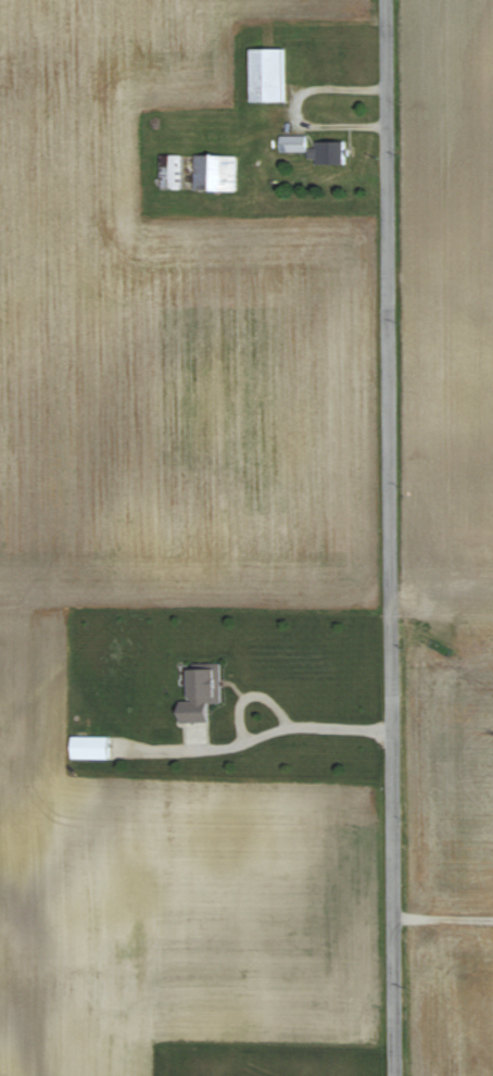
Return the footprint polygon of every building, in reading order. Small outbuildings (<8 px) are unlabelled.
[(282,49),(249,49),(249,102),(282,102),(282,49)] [(315,164),(344,164),(344,141),(309,142),(309,136),(278,136),(279,154),(315,153),(315,164)] [(159,155),(159,189),(182,189),(182,155),(159,155)] [(236,190),(236,156),(193,156),(193,190),(236,190)] [(220,664),(184,665),(185,673),(187,673),(188,705),(179,705),(179,724),(207,723),(206,705),(221,704),(220,664)] [(108,760),(108,737),(71,737),(71,760),(108,760)]
